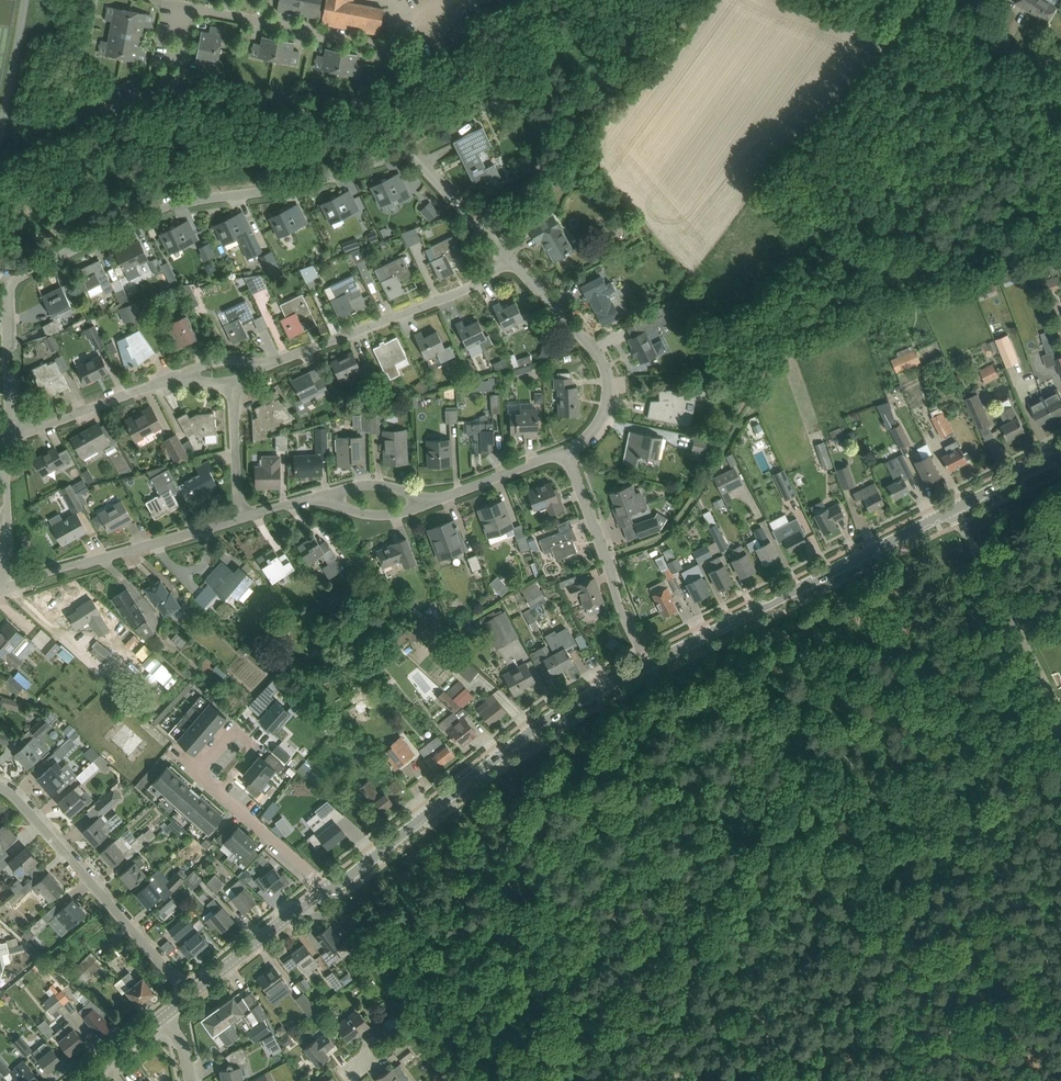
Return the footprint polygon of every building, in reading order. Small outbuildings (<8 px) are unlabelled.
[(322,19),(326,0),(279,0),(277,10),(322,19)] [(321,23),(379,34),(384,8),(353,2),(353,0),(326,0),(322,19),(321,23)] [(1048,22),(1057,7),(1046,0),(1015,0),(1015,1),(1048,22)] [(110,31),(126,34),(131,10),(115,7),(113,16),(107,14),(106,20),(112,21),(110,31)] [(146,13),(131,10),(126,34),(135,36),(136,34),(142,35),(144,27),(151,28),(152,23),(145,22),(146,13)] [(223,35),(214,33),(216,26),(210,26),(209,32),(201,31),(198,47),(220,51),(223,35)] [(122,58),(126,34),(110,31),(108,41),(102,40),(101,45),(107,46),(106,55),(122,58)] [(135,38),(135,36),(126,34),(122,58),(137,61),(139,53),(146,54),(147,48),(140,47),(142,39),(135,38)] [(274,60),(278,39),(262,36),(261,43),(254,42),(253,47),(260,49),(258,57),(274,60)] [(293,50),(294,42),(278,39),(274,60),(290,63),(292,55),(298,56),(299,51),(293,50)] [(217,67),(220,51),(198,47),(195,62),(203,64),(202,71),(207,72),(208,65),(217,67)] [(337,72),(342,51),(326,48),(324,56),(318,54),(317,60),(323,61),(322,69),(337,72)] [(356,62),(357,54),(342,51),(337,72),(353,75),(355,67),(362,68),(363,63),(356,62)] [(496,91),(501,101),(511,96),(506,86),(496,91)] [(483,127),(453,142),(461,158),(462,158),(474,182),(483,177),(486,183),(501,176),(494,163),(486,167),(475,145),(489,139),(483,127)] [(372,186),(381,205),(401,195),(403,199),(410,196),(402,178),(395,182),(393,176),(372,186)] [(322,204),(331,223),(358,209),(352,196),(345,199),(343,194),(322,204)] [(440,212),(430,202),(425,206),(430,211),(425,216),(430,221),(440,212)] [(270,218),(279,236),(306,223),(300,210),(293,213),(291,208),(270,218)] [(224,244),(238,237),(249,257),(261,251),(245,217),(238,220),(236,215),(215,225),(224,244)] [(543,240),(554,260),(564,255),(572,249),(552,215),(539,223),(529,228),(537,243),(543,240)] [(161,234),(170,252),(197,239),(191,226),(184,229),(181,224),(161,234)] [(375,230),(368,233),(371,242),(379,240),(375,230)] [(408,230),(401,233),(408,246),(414,243),(408,230)] [(449,260),(461,255),(452,236),(430,246),(436,258),(430,261),(435,270),(439,280),(455,272),(449,260)] [(116,252),(129,280),(141,274),(136,265),(148,259),(139,241),(116,252)] [(347,241),(341,243),(344,252),(349,250),(347,241)] [(216,256),(209,243),(203,246),(209,259),(216,256)] [(351,251),(358,265),(365,262),(358,248),(351,251)] [(259,257),(267,273),(281,271),(271,251),(259,257)] [(381,281),(390,300),(405,292),(399,280),(412,275),(403,256),(381,266),(386,278),(381,281)] [(148,262),(151,269),(155,276),(162,272),(156,258),(148,262)] [(103,290),(105,293),(114,289),(100,259),(78,270),(91,296),(103,290)] [(312,264),(300,269),(307,283),(314,280),(313,279),(318,276),(312,264)] [(1011,273),(1002,277),(1005,286),(1015,282),(1011,273)] [(174,274),(167,277),(172,287),(179,284),(174,274)] [(244,276),(252,294),(266,287),(260,274),(244,276)] [(330,300),(335,309),(339,319),(355,311),(367,306),(362,294),(357,284),(352,274),(330,285),(336,297),(330,300)] [(581,286),(586,296),(587,295),(596,311),(595,311),(602,325),(620,316),(613,302),(610,303),(606,294),(615,289),(611,282),(606,285),(601,276),(581,286)] [(1041,281),(1044,293),(1060,288),(1057,276),(1041,281)] [(170,283),(159,287),(161,292),(172,288),(170,283)] [(81,305),(70,284),(57,291),(57,290),(54,292),(51,287),(39,293),(42,300),(31,305),(39,321),(64,308),(67,312),(81,305)] [(181,285),(192,308),(199,304),(189,284),(181,285)] [(123,288),(115,292),(122,307),(130,303),(123,288)] [(280,304),(286,316),(280,319),(289,338),(305,330),(299,318),(311,313),(302,293),(280,304)] [(229,322),(224,325),(228,334),(233,344),(248,336),(242,324),(255,318),(246,299),(224,310),(229,322)] [(139,301),(120,309),(124,321),(143,314),(139,301)] [(493,305),(498,315),(504,329),(517,323),(520,329),(524,327),(534,322),(528,312),(522,315),(515,302),(503,308),(500,302),(493,305)] [(639,335),(629,340),(633,348),(631,349),(635,356),(637,355),(641,363),(667,349),(662,341),(653,346),(643,327),(654,322),(653,320),(667,312),(664,306),(632,323),(639,335)] [(171,339),(176,349),(198,339),(186,315),(165,325),(171,339)] [(467,347),(479,341),(483,349),(492,344),(488,336),(486,337),(478,320),(465,326),(462,320),(455,324),(467,347)] [(82,330),(87,339),(90,338),(96,349),(103,346),(93,325),(82,330)] [(120,349),(125,367),(138,363),(154,352),(139,330),(119,340),(123,348),(120,349)] [(414,335),(426,358),(437,353),(441,362),(455,355),(450,345),(445,348),(437,331),(424,337),(421,331),(414,335)] [(48,336),(45,337),(51,351),(60,347),(53,333),(48,336)] [(995,339),(1007,367),(1018,363),(1007,335),(995,339)] [(397,336),(373,348),(385,373),(387,372),(390,378),(400,373),(395,363),(407,357),(397,336)] [(1048,338),(1042,340),(1047,353),(1053,351),(1048,338)] [(891,360),(897,373),(921,363),(915,349),(891,360)] [(352,351),(331,361),(339,378),(340,378),(341,381),(350,377),(348,374),(360,368),(352,351)] [(77,366),(85,383),(95,379),(94,377),(108,371),(100,355),(77,366)] [(47,362),(31,370),(38,385),(40,384),(43,390),(42,391),(44,394),(46,397),(59,390),(59,392),(63,390),(61,386),(67,383),(62,372),(69,368),(64,356),(58,359),(58,360),(48,365),(47,362)] [(505,358),(493,363),(496,371),(509,366),(505,358)] [(530,364),(514,369),(516,376),(532,371),(530,364)] [(993,364),(980,371),(983,377),(997,370),(993,364)] [(363,377),(368,388),(381,381),(376,371),(363,377)] [(309,372),(291,380),(297,392),(299,391),(305,403),(328,392),(321,378),(313,381),(309,372)] [(555,379),(555,388),(558,388),(559,404),(559,415),(579,414),(579,403),(577,403),(576,387),(571,387),(571,378),(555,379)] [(383,386),(391,403),(401,398),(393,381),(383,386)] [(413,387),(420,395),(428,389),(421,381),(413,387)] [(659,390),(660,400),(651,401),(648,417),(659,419),(690,425),(696,399),(706,398),(705,388),(659,390)] [(1043,395),(1054,416),(1055,416),(1056,417),(1060,415),(1060,413),(1060,395),(1057,388),(1043,395)] [(258,416),(252,418),(253,442),(269,437),(265,429),(290,417),(277,390),(263,397),(265,403),(254,408),(258,416)] [(975,394),(965,399),(978,429),(990,424),(977,393),(975,394)] [(543,403),(543,394),(535,394),(535,403),(543,403)] [(490,395),(491,414),(500,414),(499,395),(490,395)] [(1043,395),(1029,402),(1033,411),(1039,424),(1054,416),(1043,395)] [(889,401),(876,405),(885,421),(894,417),(889,401)] [(342,402),(334,406),(339,417),(348,414),(342,402)] [(446,423),(458,422),(457,405),(445,405),(446,423)] [(125,420),(136,440),(162,426),(151,406),(126,420),(125,420)] [(1004,410),(1000,412),(1006,423),(1002,425),(1004,430),(1009,439),(1025,431),(1020,421),(1018,417),(1012,406),(1004,410)] [(521,409),(521,413),(510,414),(511,423),(511,433),(524,433),(524,436),(533,435),(533,425),(537,425),(537,414),(537,409),(521,409)] [(187,412),(177,417),(188,436),(198,430),(205,429),(206,443),(216,442),(216,434),(214,412),(196,414),(190,417),(187,412)] [(932,418),(942,438),(953,432),(944,412),(932,418)] [(371,432),(370,413),(360,414),(361,433),(371,432)] [(379,413),(370,413),(371,432),(380,432),(379,413)] [(481,453),(495,449),(494,438),(494,429),(487,430),(486,420),(486,413),(473,419),(473,420),(471,421),(466,423),(466,426),(467,426),(467,434),(474,434),(474,455),(479,455),(479,452),(481,452),(481,453)] [(301,420),(295,423),(299,430),(304,427),(301,420)] [(72,438),(83,458),(110,443),(99,423),(72,438)] [(759,423),(752,426),(757,436),(763,433),(759,423)] [(889,432),(899,450),(909,444),(900,426),(889,432)] [(317,454),(295,455),(295,466),(296,475),(322,474),(321,457),(326,457),(325,427),(315,427),(317,454)] [(829,432),(832,439),(843,434),(841,428),(829,432)] [(405,463),(404,445),(407,445),(406,430),(384,431),(384,453),(385,464),(405,463)] [(623,461),(637,464),(639,454),(657,458),(662,438),(630,431),(623,461)] [(288,432),(276,435),(276,450),(288,450),(288,432)] [(836,446),(848,442),(852,450),(860,447),(854,432),(833,439),(836,446)] [(186,450),(182,444),(177,434),(162,442),(175,464),(191,459),(186,450)] [(351,436),(351,439),(336,440),(337,466),(348,466),(348,463),(363,462),(362,435),(351,436)] [(693,452),(708,455),(716,442),(696,438),(693,452)] [(443,462),(451,462),(450,439),(427,440),(428,466),(443,465),(443,462)] [(190,440),(182,444),(186,450),(193,446),(190,440)] [(941,456),(949,470),(967,461),(957,440),(945,446),(948,453),(941,456)] [(104,450),(107,456),(117,451),(113,445),(104,450)] [(34,459),(43,475),(64,463),(55,448),(34,459)] [(938,476),(940,475),(929,454),(923,458),(920,452),(913,455),(916,461),(915,461),(925,482),(933,478),(933,479),(938,477),(938,476)] [(733,453),(726,456),(731,467),(738,463),(733,453)] [(828,454),(820,457),(824,469),(832,466),(828,454)] [(256,466),(256,487),(280,486),(279,456),(274,456),(263,456),(263,466),(256,466)] [(903,482),(913,477),(902,456),(885,465),(895,484),(884,489),(890,504),(909,495),(903,482)] [(200,473),(179,485),(187,501),(195,496),(198,501),(205,497),(203,492),(216,485),(208,471),(213,469),(208,460),(197,467),(200,473)] [(160,494),(146,502),(155,519),(180,505),(174,496),(181,492),(167,466),(148,472),(160,494)] [(838,469),(844,488),(854,485),(847,466),(838,469)] [(714,478),(722,495),(743,484),(735,468),(714,478)] [(773,476),(786,501),(796,496),(784,471),(773,476)] [(87,485),(83,479),(79,481),(82,488),(87,485)] [(531,501),(534,509),(547,504),(551,513),(553,512),(564,509),(558,494),(556,495),(551,482),(527,491),(531,501)] [(874,483),(853,493),(858,502),(863,499),(869,511),(884,503),(874,483)] [(60,489),(68,503),(78,498),(71,484),(60,489)] [(616,514),(620,526),(631,523),(632,522),(629,514),(640,509),(631,485),(621,489),(611,493),(618,513),(616,514)] [(713,503),(716,510),(725,505),(722,499),(713,503)] [(100,514),(93,518),(98,528),(105,525),(106,526),(109,531),(131,519),(121,500),(99,513),(100,514)] [(479,510),(489,536),(505,530),(508,537),(515,534),(512,527),(513,527),(503,500),(479,510)] [(814,514),(824,534),(837,527),(834,521),(845,516),(838,503),(827,509),(826,508),(814,514)] [(703,513),(710,528),(717,525),(710,510),(703,513)] [(636,525),(639,535),(661,527),(667,518),(658,512),(655,517),(636,525)] [(59,513),(49,519),(63,544),(87,531),(77,513),(63,520),(59,513)] [(797,518),(773,530),(779,542),(784,540),(790,551),(806,543),(803,536),(805,534),(797,518)] [(428,529),(440,559),(465,549),(454,519),(428,529)] [(513,527),(512,527),(515,534),(521,552),(530,549),(521,524),(513,527)] [(710,528),(717,542),(721,551),(722,552),(728,548),(717,525),(710,528)] [(757,537),(746,543),(750,551),(756,548),(765,564),(779,557),(770,541),(769,541),(762,526),(754,530),(757,537)] [(539,540),(542,549),(551,546),(556,559),(577,552),(573,540),(577,539),(573,527),(539,540)] [(334,559),(336,557),(327,542),(321,546),(314,535),(297,546),(308,563),(323,554),(329,564),(322,568),(329,579),(342,571),(334,559)] [(534,537),(528,539),(531,547),(531,546),(537,544),(534,537)] [(381,561),(383,567),(402,560),(405,566),(416,562),(406,538),(390,544),(391,545),(377,550),(381,561)] [(732,560),(741,576),(755,569),(746,553),(745,553),(741,545),(733,549),(738,557),(732,560)] [(698,562),(712,555),(707,546),(693,552),(698,562)] [(256,558),(273,583),(296,569),(286,554),(280,558),(273,547),(256,558)] [(723,565),(724,564),(728,562),(723,554),(718,557),(723,565)] [(662,555),(655,558),(662,571),(664,570),(668,567),(662,555)] [(468,559),(473,572),(481,569),(476,556),(468,559)] [(679,562),(677,557),(676,558),(668,562),(667,562),(673,572),(682,567),(679,562)] [(709,572),(718,588),(732,581),(724,564),(723,565),(718,557),(711,560),(715,569),(709,572)] [(223,561),(207,580),(209,582),(195,599),(207,609),(219,594),(224,598),(231,591),(243,602),(253,590),(247,585),(253,578),(239,567),(235,571),(223,561)] [(531,563),(535,576),(539,575),(535,562),(531,563)] [(687,583),(695,599),(709,592),(701,576),(700,577),(696,568),(688,572),(692,581),(687,583)] [(559,582),(561,587),(578,581),(576,575),(559,582)] [(669,580),(677,596),(683,592),(675,577),(669,580)] [(571,586),(574,595),(580,593),(586,607),(593,605),(603,601),(594,578),(571,586)] [(161,580),(145,589),(156,606),(158,604),(165,615),(174,610),(180,607),(171,591),(169,592),(161,580)] [(535,581),(521,589),(528,601),(542,593),(540,590),(535,581)] [(504,584),(497,591),(501,596),(508,589),(504,584)] [(672,600),(674,600),(667,587),(653,594),(664,616),(677,609),(672,600)] [(125,613),(132,625),(145,617),(127,589),(112,598),(122,614),(125,613)] [(82,607),(69,616),(77,628),(90,619),(100,635),(109,629),(100,613),(101,613),(92,599),(81,606),(82,607)] [(494,611),(480,618),(481,620),(482,623),(495,616),(503,612),(501,609),(495,613),(494,611)] [(531,611),(525,615),(529,623),(536,619),(531,611)] [(495,616),(482,623),(483,624),(496,648),(508,642),(495,616)] [(393,640),(397,647),(408,640),(410,643),(420,637),(417,634),(428,627),(422,621),(393,640)] [(15,667),(21,660),(11,651),(24,636),(8,622),(0,632),(0,654),(15,667)] [(568,632),(549,643),(554,653),(563,668),(574,662),(566,649),(575,645),(568,632)] [(41,648),(52,657),(61,646),(50,637),(41,648)] [(607,645),(613,649),(619,641),(612,637),(607,645)] [(94,647),(90,652),(101,661),(105,657),(107,659),(112,653),(97,640),(92,646),(94,647)] [(546,644),(538,649),(544,659),(552,674),(563,668),(554,653),(552,654),(546,644)] [(235,652),(239,655),(239,654),(243,657),(247,652),(240,646),(235,652)] [(62,647),(58,652),(68,662),(73,656),(62,647)] [(311,653),(316,658),(322,652),(317,648),(311,653)] [(523,690),(522,687),(535,680),(529,671),(525,663),(504,675),(510,685),(515,694),(523,690)] [(212,668),(222,677),(226,672),(215,664),(212,668)] [(19,671),(13,677),(23,685),(28,679),(19,671)] [(2,679),(17,692),(23,685),(13,677),(8,672),(2,679)] [(276,675),(248,706),(261,717),(259,719),(273,733),(291,713),(272,696),(284,682),(276,675)] [(190,680),(186,686),(189,689),(194,684),(190,680)] [(449,690),(447,692),(454,698),(466,687),(459,680),(449,689),(449,690)] [(432,690),(437,696),(443,690),(437,685),(432,690)] [(186,686),(181,691),(185,694),(189,689),(186,686)] [(437,696),(453,711),(460,704),(454,698),(447,692),(443,689),(443,690),(437,696)] [(181,691),(176,696),(180,699),(185,694),(181,691)] [(489,704),(480,712),(489,724),(506,710),(493,693),(485,699),(489,704)] [(226,717),(201,695),(168,732),(194,754),(199,748),(205,741),(215,730),(221,723),(226,717)] [(354,703),(359,714),(375,705),(369,695),(354,703)] [(0,703),(17,708),(19,701),(2,696),(0,703)] [(176,696),(171,701),(175,704),(180,699),(176,696)] [(171,701),(167,706),(170,709),(175,704),(171,701)] [(457,738),(463,745),(478,733),(464,716),(469,712),(462,707),(463,706),(460,704),(453,711),(455,713),(448,719),(454,725),(447,730),(455,740),(457,738)] [(167,706),(162,711),(166,714),(170,709),(167,706)] [(53,709),(43,718),(49,724),(59,715),(53,709)] [(162,711),(157,716),(161,720),(166,714),(162,711)] [(157,716),(153,721),(156,725),(161,720),(157,716)] [(32,728),(31,729),(36,735),(49,724),(43,718),(32,728)] [(70,724),(64,730),(70,737),(76,732),(77,731),(70,724)] [(7,743),(10,734),(0,731),(0,741),(7,743)] [(76,732),(70,737),(71,738),(73,741),(80,735),(76,732)] [(419,749),(435,770),(455,755),(445,742),(444,743),(437,735),(419,749)] [(35,737),(16,753),(21,759),(20,761),(23,765),(25,764),(27,766),(31,763),(35,760),(48,748),(42,742),(40,743),(35,737)] [(55,752),(61,759),(77,744),(73,741),(71,738),(55,752)] [(391,763),(390,764),(391,766),(392,765),(395,768),(414,754),(405,743),(404,744),(399,738),(391,744),(393,746),(385,752),(391,759),(389,760),(391,763)] [(278,744),(272,751),(285,762),(291,755),(278,744)] [(260,756),(251,765),(267,779),(275,770),(278,772),(284,765),(270,753),(265,760),(260,756)] [(35,760),(31,763),(35,769),(39,765),(35,760)] [(77,776),(82,782),(99,767),(93,760),(77,776)] [(157,760),(154,764),(158,769),(162,765),(157,760)] [(78,775),(67,763),(62,767),(57,761),(38,778),(50,792),(56,786),(60,790),(78,775)] [(297,769),(311,781),(318,774),(303,761),(297,769)] [(169,767),(167,765),(148,787),(160,798),(162,796),(193,823),(191,825),(204,836),(223,815),(222,814),(224,811),(202,791),(200,794),(191,786),(193,783),(171,764),(169,767)] [(154,764),(150,769),(155,773),(158,769),(154,764)] [(267,779),(251,765),(243,775),(251,782),(246,787),(257,796),(262,790),(260,788),(267,779)] [(290,766),(286,771),(292,776),(296,772),(290,766)] [(150,769),(147,773),(151,777),(155,773),(150,769)] [(147,773),(143,777),(148,781),(151,777),(147,773)] [(143,777),(139,781),(144,785),(148,781),(143,777)] [(387,784),(394,794),(400,789),(394,780),(387,784)] [(139,781),(136,785),(140,789),(144,785),(139,781)] [(370,801),(368,803),(378,815),(393,803),(383,790),(379,794),(368,781),(360,787),(370,801)] [(79,784),(59,802),(71,815),(85,802),(87,804),(93,799),(85,791),(79,784)] [(96,806),(104,815),(123,797),(116,788),(96,806)] [(315,831),(308,837),(316,847),(323,841),(328,847),(345,833),(334,819),(341,813),(327,800),(315,810),(322,819),(312,827),(315,831)] [(273,801),(262,814),(269,819),(280,806),(273,801)] [(84,831),(95,844),(103,837),(106,834),(114,826),(107,818),(105,820),(102,816),(95,821),(92,824),(84,831)] [(282,817),(276,822),(280,827),(286,822),(282,817)] [(173,819),(163,829),(168,833),(173,829),(175,832),(176,831),(181,836),(187,831),(173,819)] [(3,847),(4,847),(8,844),(16,836),(5,823),(0,827),(0,850),(3,847)] [(233,850),(247,834),(238,826),(235,829),(230,824),(216,839),(222,844),(224,842),(233,850)] [(129,842),(135,850),(149,839),(142,831),(129,842)] [(124,842),(127,840),(122,834),(113,842),(113,841),(110,844),(101,852),(113,864),(121,857),(124,854),(123,854),(130,848),(124,842)] [(257,843),(247,834),(233,850),(242,858),(240,860),(246,866),(257,853),(252,848),(257,843)] [(212,843),(206,838),(204,841),(210,846),(212,843)] [(210,846),(204,841),(201,844),(207,849),(210,846)] [(10,862),(21,875),(26,870),(29,867),(35,863),(38,860),(26,847),(18,854),(10,862)] [(12,858),(7,853),(0,859),(0,868),(12,858)] [(262,853),(256,859),(263,865),(269,861),(262,853)] [(120,874),(132,886),(140,879),(146,874),(140,867),(146,862),(140,856),(129,866),(120,874)] [(29,867),(26,870),(33,877),(41,870),(35,863),(29,867)] [(272,866),(255,880),(263,890),(269,886),(273,891),(280,885),(282,887),(289,881),(283,873),(281,875),(274,867),(272,866)] [(166,883),(173,890),(188,876),(181,869),(166,883)] [(184,880),(192,888),(203,878),(194,870),(184,880)] [(40,889),(50,900),(63,889),(49,872),(33,887),(37,892),(40,889)] [(206,881),(215,891),(224,882),(215,873),(206,881)] [(137,893),(148,905),(161,894),(159,893),(165,888),(156,877),(150,882),(146,886),(137,893)] [(244,887),(248,885),(240,878),(226,890),(244,912),(256,901),(244,887)] [(8,899),(13,905),(26,893),(21,888),(8,899)] [(211,930),(217,925),(222,931),(234,920),(226,912),(222,906),(221,907),(213,898),(207,904),(215,913),(204,922),(211,930)] [(29,927),(35,934),(55,915),(68,929),(85,914),(84,912),(86,911),(80,905),(79,906),(72,899),(61,910),(55,904),(29,927)] [(171,899),(157,912),(163,918),(177,905),(171,899)] [(186,915),(169,930),(177,940),(187,932),(191,936),(185,942),(179,948),(188,958),(194,952),(195,954),(209,942),(205,938),(201,934),(198,930),(194,925),(186,915)] [(330,925),(316,935),(327,950),(322,954),(330,964),(339,956),(334,950),(343,942),(330,925)] [(29,927),(22,934),(28,940),(35,934),(29,927)] [(17,937),(6,940),(7,942),(8,947),(19,944),(17,937)] [(293,955),(284,962),(289,970),(299,962),(307,972),(319,963),(304,944),(292,953),(293,955)] [(3,970),(5,963),(3,954),(10,952),(8,947),(0,949),(0,969),(3,970)] [(68,975),(80,986),(102,963),(90,951),(68,975)] [(274,967),(258,978),(269,992),(270,993),(267,995),(272,1003),(291,989),(274,967)] [(345,987),(332,971),(326,976),(338,992),(345,987)] [(115,983),(123,993),(126,991),(131,996),(138,1005),(154,992),(143,977),(137,982),(129,972),(115,983)] [(346,974),(341,979),(345,984),(352,979),(349,975),(346,974)] [(54,992),(55,993),(61,988),(55,982),(49,986),(50,987),(54,992)] [(46,991),(51,996),(54,992),(50,987),(46,991)] [(55,993),(64,1004),(70,999),(61,988),(55,993)] [(43,1003),(52,1014),(64,1004),(55,993),(54,992),(51,996),(43,1003)] [(297,998),(309,1015),(317,1009),(304,992),(297,998)] [(79,1011),(101,1035),(112,1025),(104,1018),(106,1017),(105,1011),(88,997),(83,1001),(83,1007),(79,1011)] [(233,997),(220,1006),(231,1021),(236,1018),(245,1031),(253,1025),(243,1011),(248,1008),(242,998),(237,1002),(233,997)] [(64,1004),(71,1013),(77,1008),(70,999),(64,1004)] [(249,1008),(258,1022),(267,1016),(258,1002),(249,1008)] [(231,1021),(220,1006),(202,1019),(213,1034),(217,1031),(226,1044),(240,1035),(231,1021)] [(341,1031),(348,1039),(359,1030),(361,1033),(370,1026),(364,1017),(358,1009),(337,1025),(341,1031)] [(383,1022),(387,1026),(397,1018),(394,1014),(383,1022)] [(397,1018),(387,1026),(390,1031),(401,1023),(397,1018)] [(264,1020),(251,1029),(258,1039),(271,1030),(264,1020)] [(63,1045),(69,1054),(85,1042),(78,1033),(69,1021),(54,1034),(63,1045)] [(277,1027),(282,1033),(288,1028),(282,1022),(277,1027)] [(325,1052),(335,1044),(326,1032),(316,1040),(315,1039),(304,1047),(317,1065),(329,1057),(325,1052)] [(273,1034),(263,1039),(267,1048),(270,1047),(278,1042),(273,1034)] [(291,1038),(288,1034),(279,1041),(284,1047),(291,1042),(291,1038)] [(20,1036),(13,1042),(25,1056),(32,1050),(32,1049),(20,1036)] [(34,1051),(33,1052),(48,1071),(62,1060),(52,1048),(47,1041),(34,1051)] [(407,1046),(397,1055),(402,1061),(412,1053),(407,1046)] [(220,1070),(222,1080),(235,1080),(234,1078),(242,1077),(240,1065),(247,1061),(239,1049),(231,1052),(225,1056),(230,1063),(229,1063),(228,1064),(228,1065),(227,1066),(228,1068),(220,1070)] [(4,1074),(10,1068),(0,1057),(0,1069),(4,1074)] [(11,1071),(19,1080),(35,1080),(39,1079),(24,1061),(11,1071)] [(376,1079),(378,1080),(400,1080),(397,1076),(404,1071),(399,1064),(392,1069),(376,1079)]
